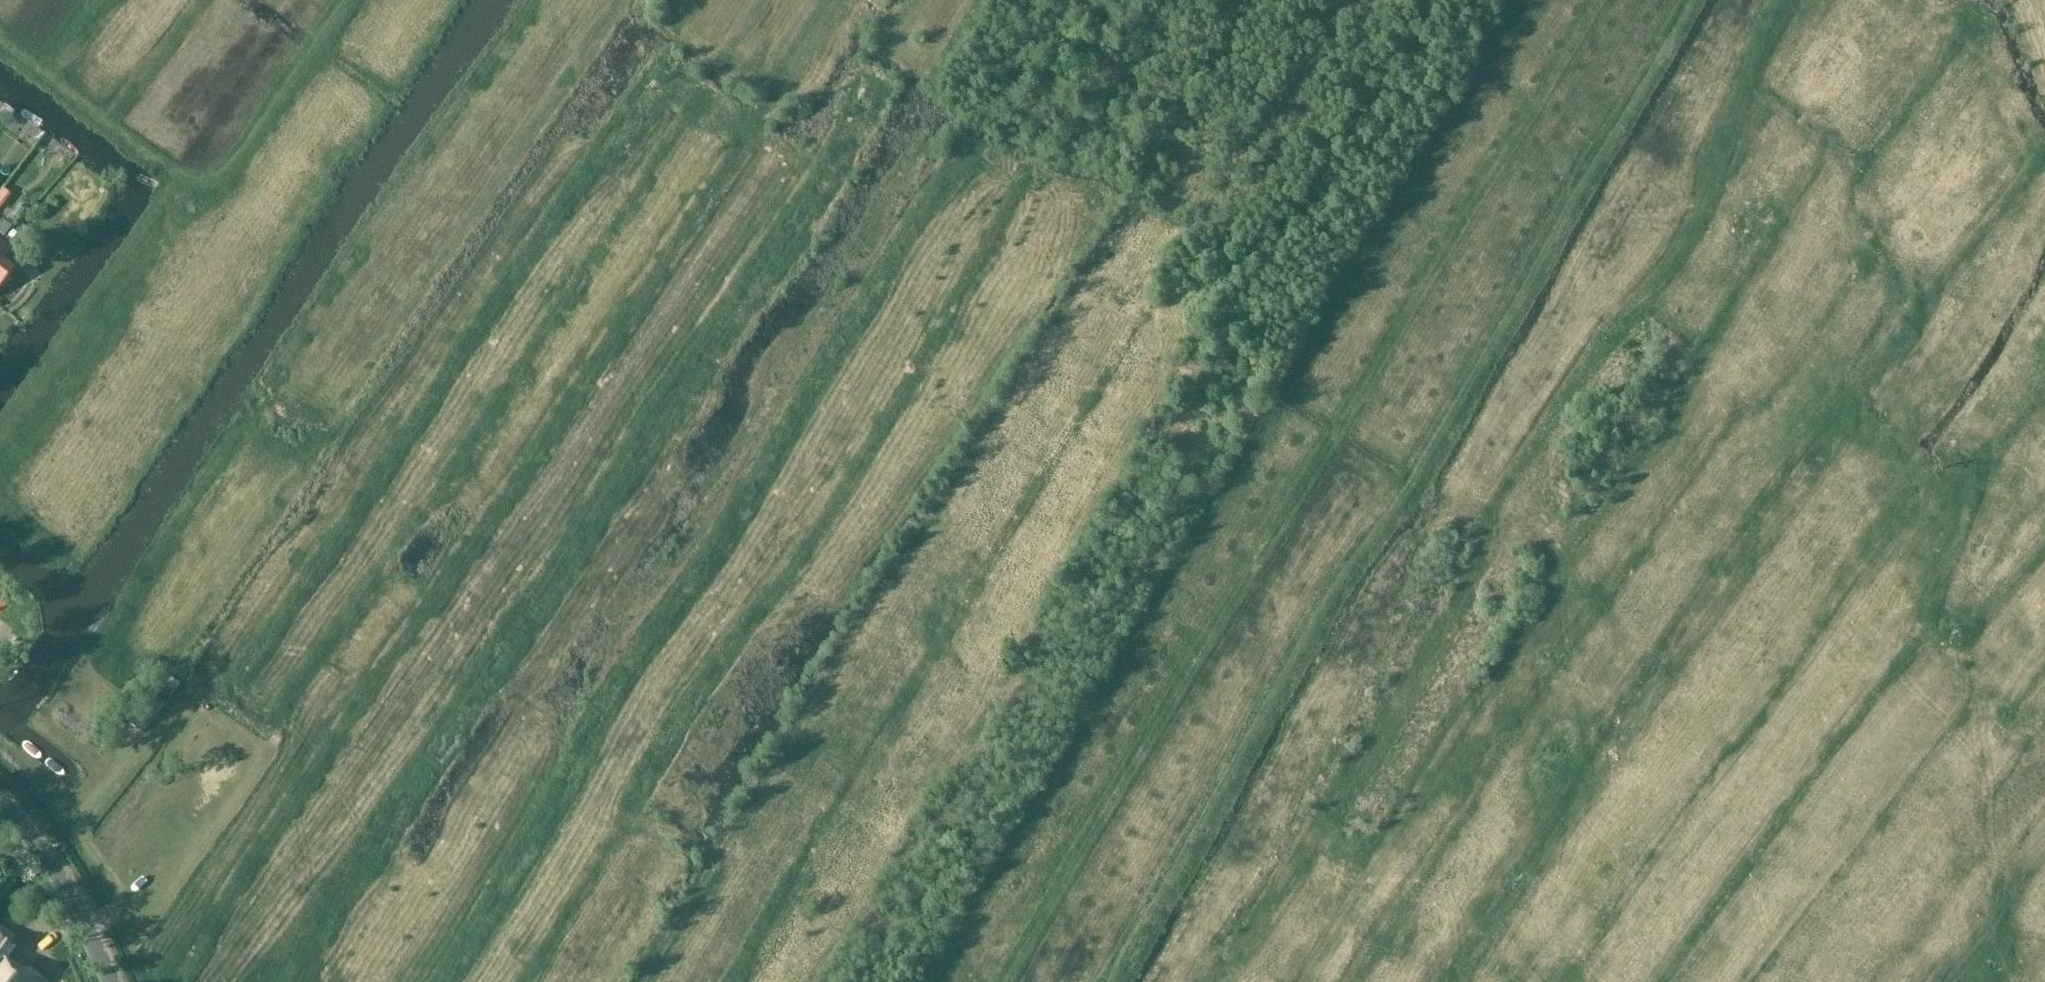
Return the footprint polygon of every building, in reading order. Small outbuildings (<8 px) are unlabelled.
[(0,226),(0,235),(4,238),(12,229),(3,222),(0,226)] [(14,272),(2,263),(12,250),(4,244),(0,250),(0,289),(14,272)] [(132,901),(156,890),(146,866),(121,877),(132,901)] [(29,972),(17,975),(3,965),(13,951),(11,940),(0,931),(0,981),(42,981),(29,972)]
